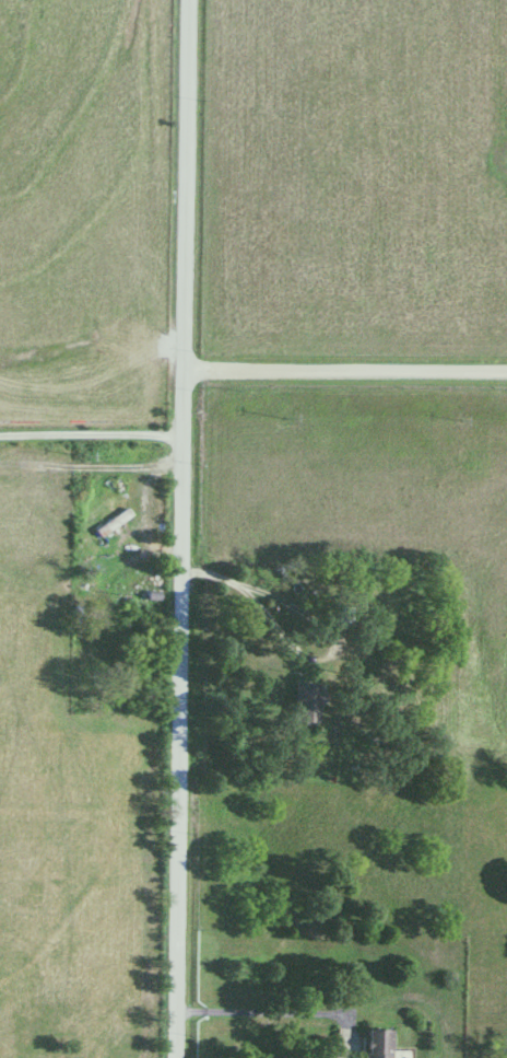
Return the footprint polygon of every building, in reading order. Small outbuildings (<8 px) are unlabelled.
[(99,561),(99,506),(86,506),(86,561),(99,561)] [(320,684),(293,684),(293,725),(320,725),(320,684)] [(368,1030),(368,1057),(393,1057),(393,1030),(368,1030)]
